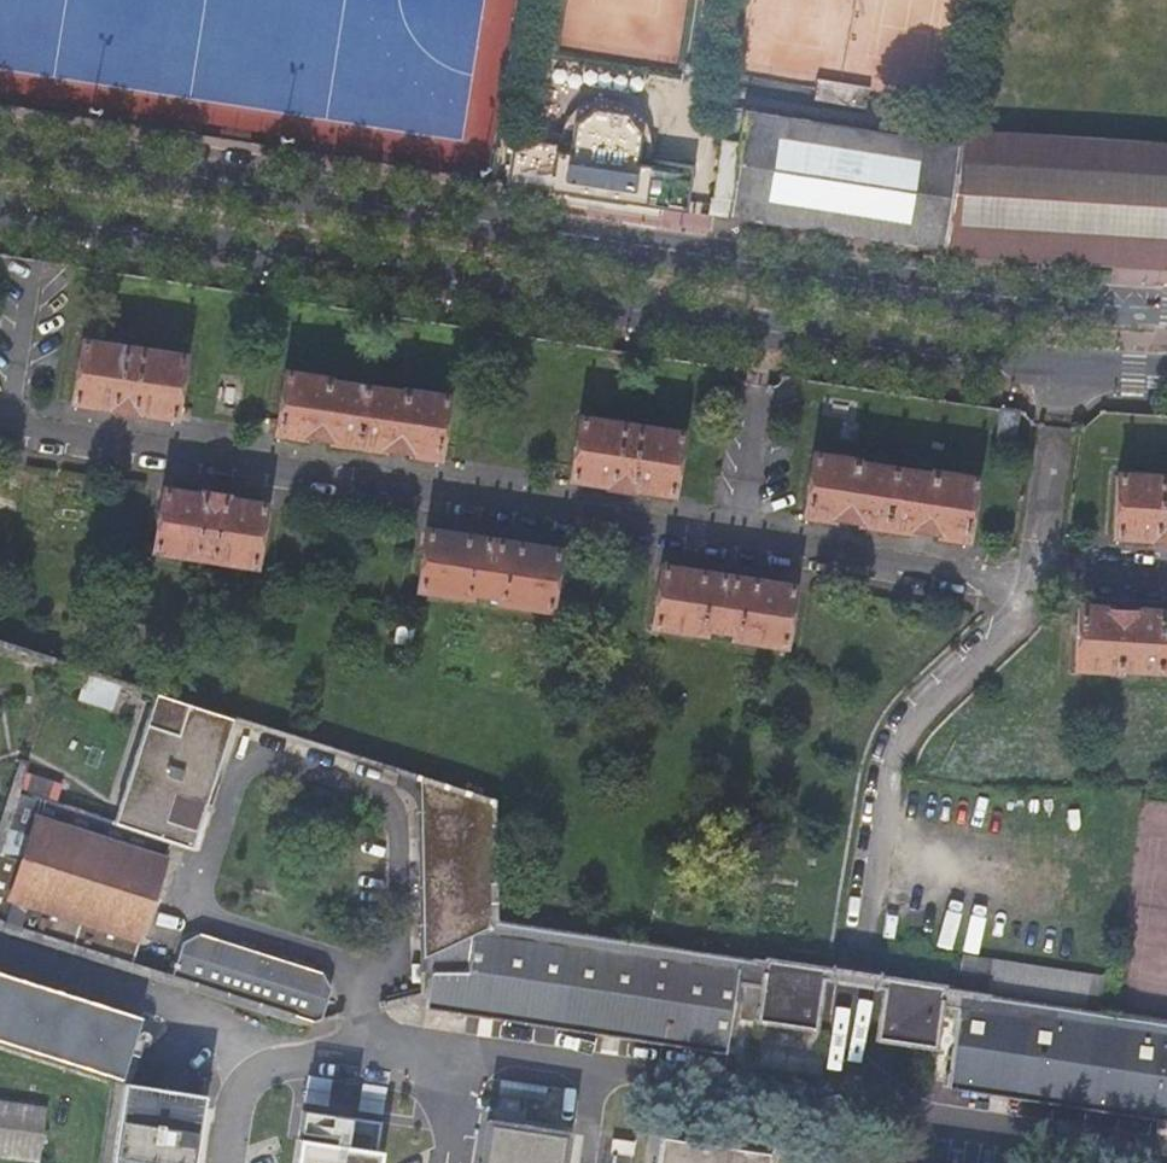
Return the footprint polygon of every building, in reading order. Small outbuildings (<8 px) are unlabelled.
[(643,205),(684,212),(690,174),(691,166),(635,158),(636,150),(638,136),(626,114),(594,110),(575,124),(572,141),(571,148),(516,140),(514,140),(511,155),(506,184),(547,191),(643,205)] [(726,218),(944,252),(958,144),(743,111),(738,145),(721,143),(712,198),(729,201),(726,218)] [(944,252),(1166,268),(1166,146),(961,125),(960,131),(958,144),(944,252)] [(182,358),(81,342),(72,404),(110,409),(111,413),(136,417),(135,413),(173,418),(182,358)] [(328,380),(285,374),(275,435),(303,440),(304,436),(330,440),(331,443),(382,451),(382,449),(411,452),(410,455),(436,460),(447,398),(402,391),(402,394),(327,384),(328,380)] [(680,436),(580,420),(571,481),(610,486),(610,489),(633,493),(634,489),(670,496),(680,436)] [(857,461),(812,455),(804,517),(831,521),(832,518),(859,522),(859,525),(909,533),(910,531),(938,534),(938,537),(964,541),(974,480),(932,473),(932,476),(856,464),(857,461)] [(1116,476),(1113,536),(1153,539),(1153,542),(1166,543),(1166,479),(1116,476)] [(202,497),(162,491),(152,551),(254,566),(264,506),(229,501),(229,498),(202,492),(202,497)] [(558,552),(426,531),(417,591),(468,599),(470,593),(497,597),(496,603),(549,611),(558,552)] [(792,588),(661,568),(652,627),(702,635),(705,630),(732,633),(732,640),(784,646),(792,588)] [(1078,608),(1074,670),(1118,672),(1118,668),(1166,670),(1166,612),(1134,610),(1134,614),(1106,612),(1106,609),(1078,608)] [(117,684),(87,674),(80,701),(109,710),(117,684)] [(152,695),(112,821),(18,791),(0,847),(0,918),(130,961),(169,840),(190,846),(229,720),(152,695)] [(486,802),(401,774),(398,786),(417,811),(419,997),(428,1000),(427,1007),(721,1053),(728,1014),(756,1018),(755,1021),(813,1029),(821,977),(488,928),(486,802)] [(173,973),(321,1020),(331,989),(322,973),(200,934),(183,943),(173,973)] [(9,1046),(114,1081),(102,1162),(192,1162),(203,1095),(122,1084),(123,1075),(114,1071),(130,1015),(0,971),(0,1043),(9,1046)] [(881,986),(873,1037),(933,1046),(940,1006),(957,1009),(948,1077),(1166,1110),(1166,1028),(881,986)] [(315,1097),(305,1162),(394,1162),(402,1111),(315,1097)] [(0,1100),(0,1160),(19,1162),(36,1162),(44,1107),(0,1100)] [(485,1120),(479,1162),(561,1162),(565,1133),(485,1120)] [(659,1137),(655,1162),(764,1162),(765,1154),(659,1137)]
